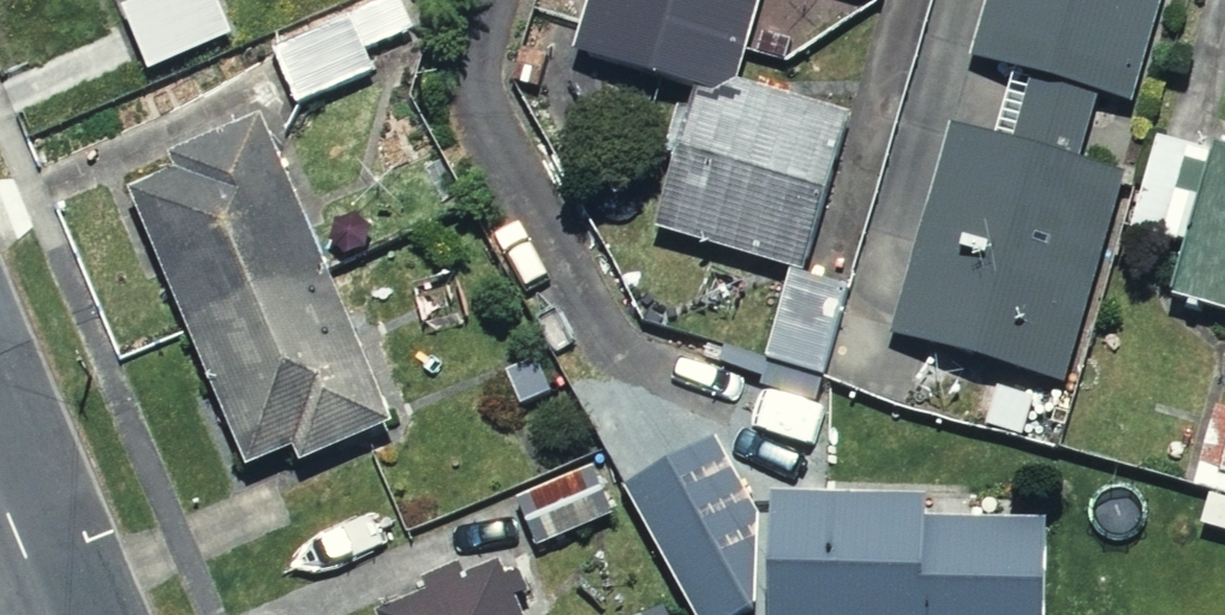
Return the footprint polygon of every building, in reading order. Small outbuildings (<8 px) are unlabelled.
[(207,0),(107,0),(137,71),(222,36),(207,0)] [(835,109),(724,73),(747,0),(589,0),(570,57),(675,91),(634,219),(775,264),(743,362),(811,384),(846,275),(788,256),(835,109)] [(941,117),(876,336),(1044,386),(1109,167),(1070,155),(1088,96),(1126,108),(1158,0),(965,0),(951,48),(1007,65),(988,131),(941,117)] [(371,70),(337,4),(252,47),(286,114),(371,70)] [(373,423),(239,93),(160,125),(172,153),(107,179),(229,481),(373,423)] [(1148,118),(1117,236),(1155,246),(1143,291),(1224,312),(1224,138),(1148,118)] [(1215,352),(1224,354),(1224,315),(1215,352)] [(1222,389),(1208,431),(1189,425),(1167,490),(1192,498),(1181,532),(1224,546),(1224,391),(1222,389)] [(1051,504),(796,490),(792,568),(734,444),(644,486),(704,614),(1045,614),(1051,504)] [(366,614),(517,614),(493,561),(366,614)]
